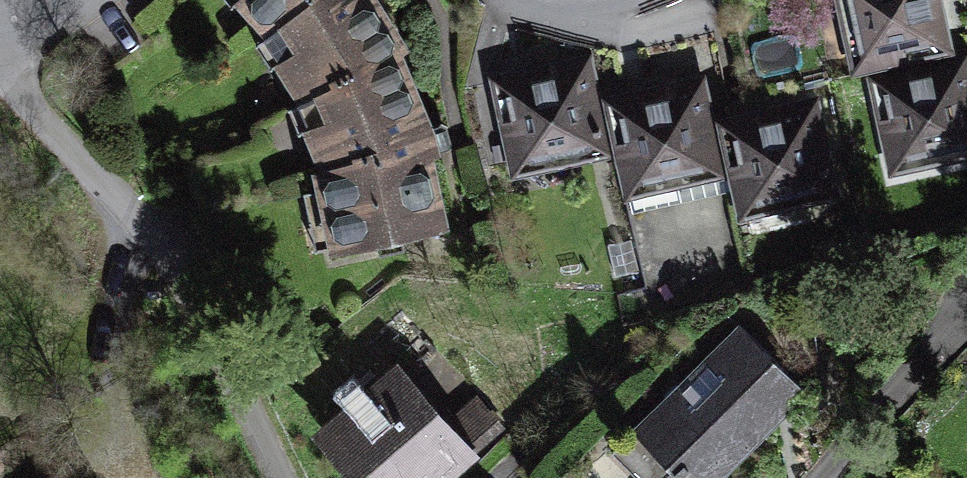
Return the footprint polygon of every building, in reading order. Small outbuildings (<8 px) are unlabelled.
[(270,55),(303,118),(327,194),(336,264),(455,247),(442,152),(415,59),(381,0),(217,0),(270,55)] [(944,60),(932,0),(829,0),(846,81),(944,60)] [(500,193),(614,173),(595,67),(481,87),(500,193)] [(966,175),(966,68),(870,90),(890,192),(966,175)] [(622,212),(725,194),(706,84),(602,103),(622,212)] [(826,114),(716,136),(738,242),(847,220),(826,114)] [(812,413),(743,339),(635,439),(672,477),(742,477),(812,413)] [(314,454),(334,477),(473,477),(481,471),(403,378),(314,454)]
